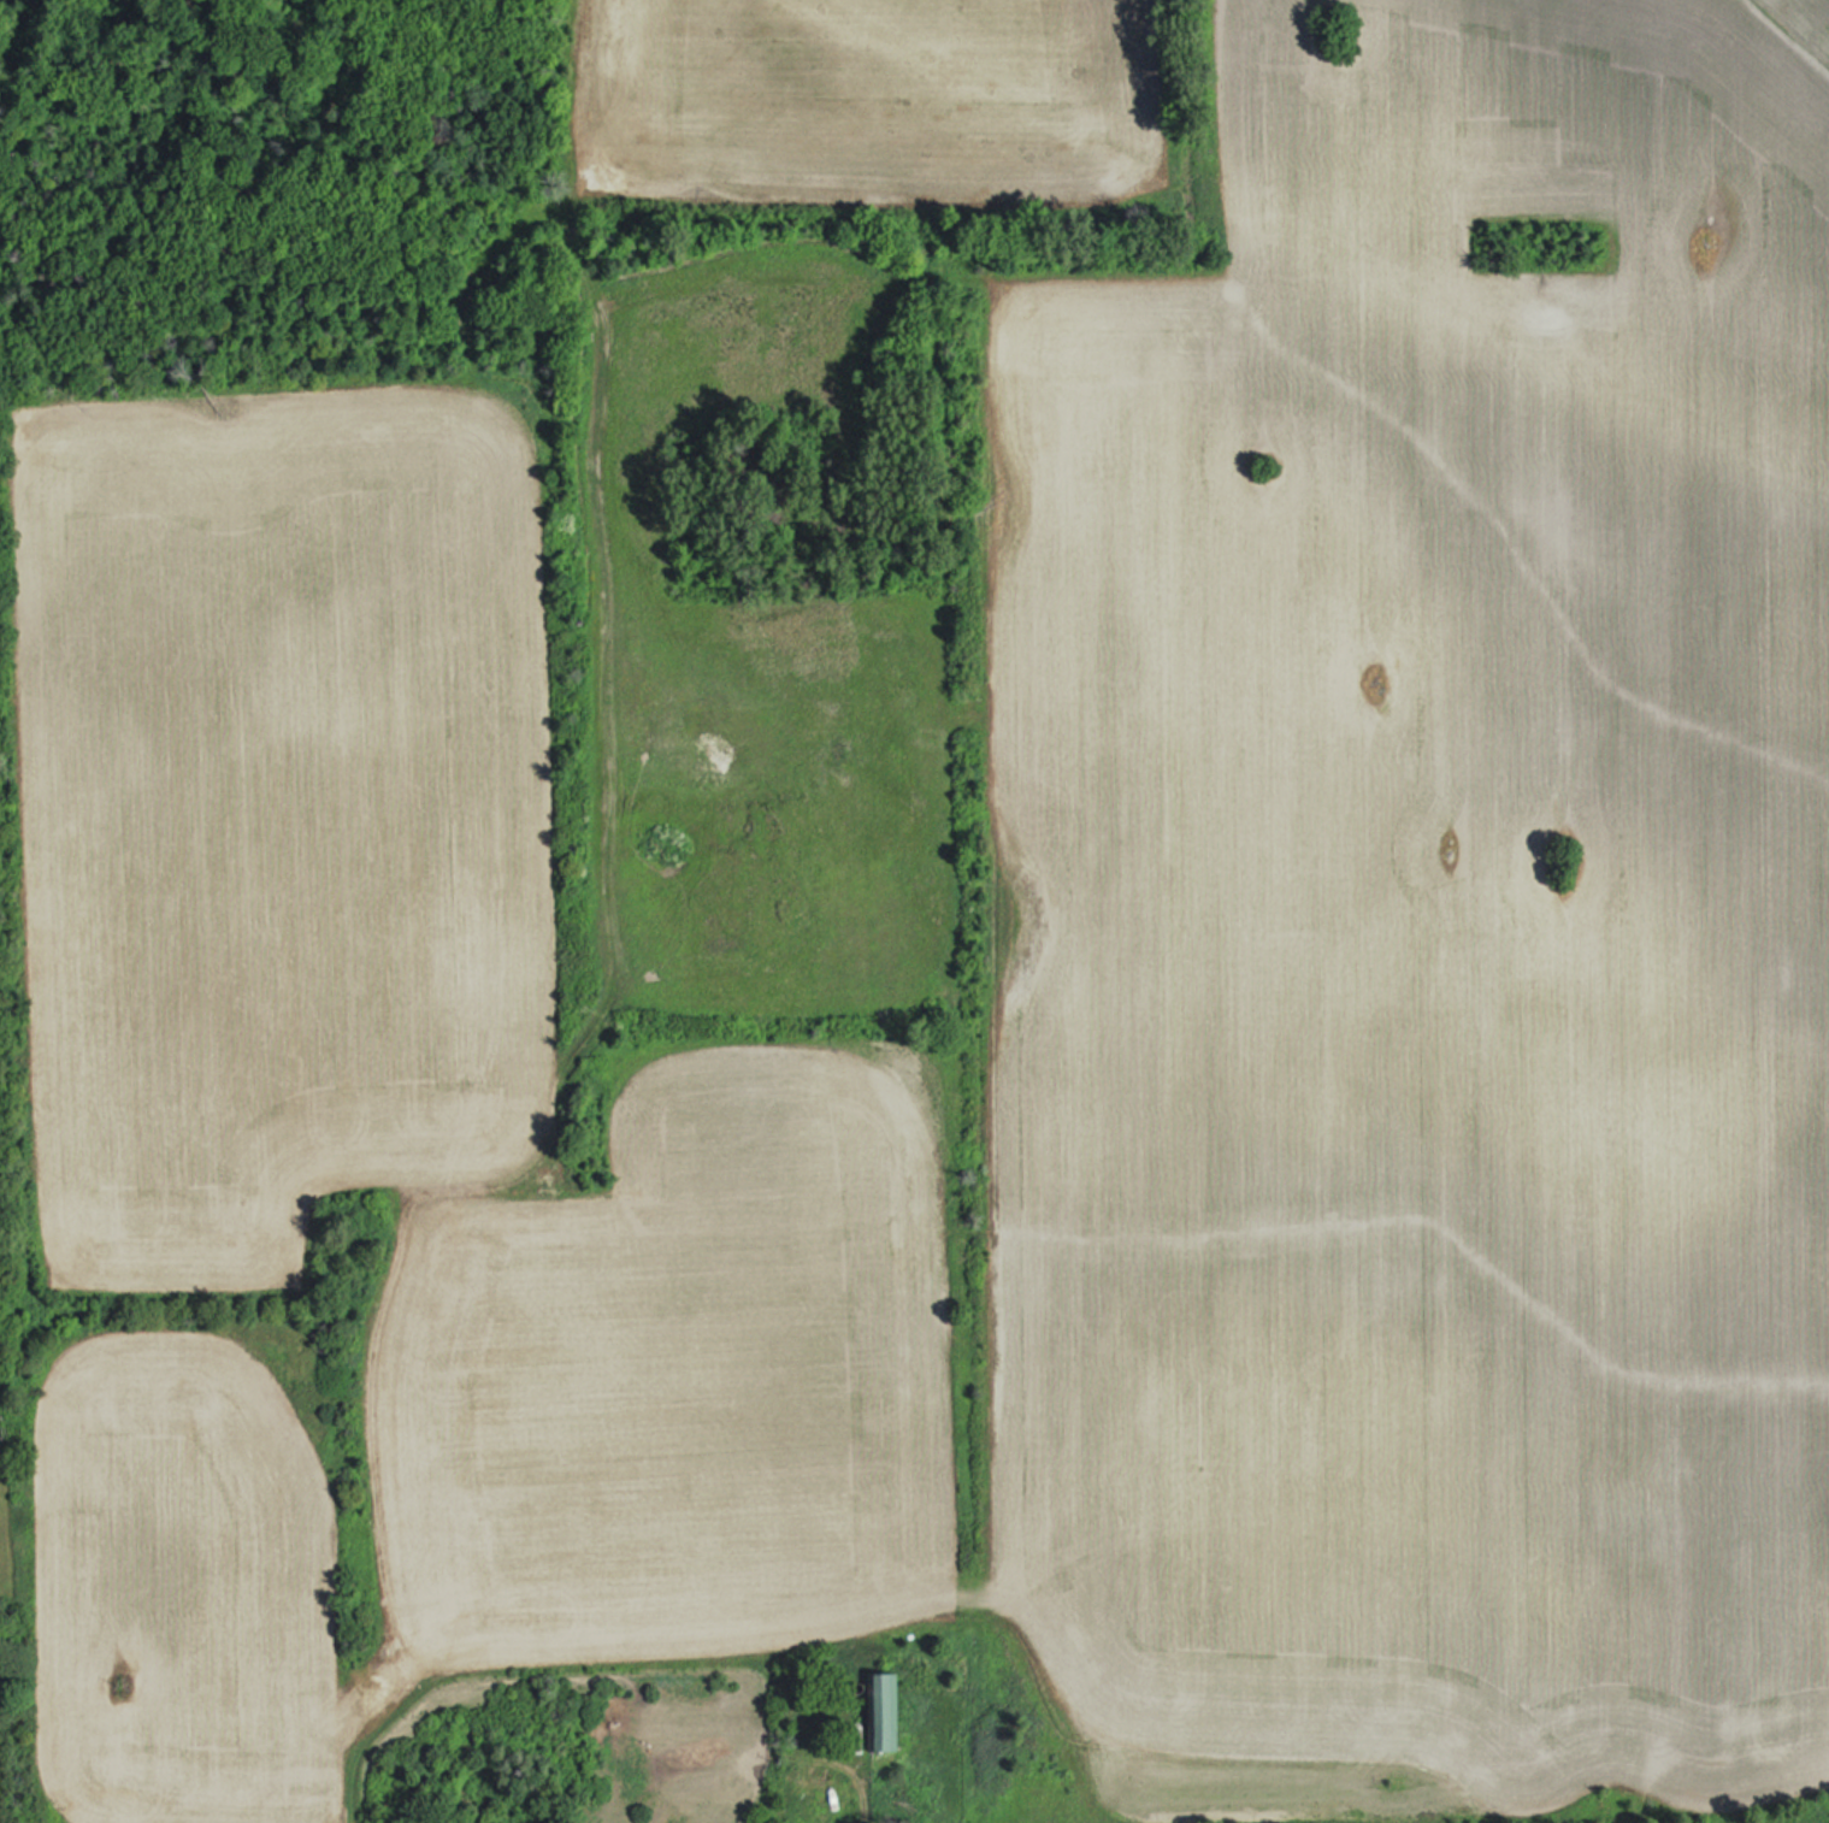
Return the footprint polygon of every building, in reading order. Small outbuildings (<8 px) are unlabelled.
[(900,1752),(900,1674),(868,1674),(868,1752),(900,1752)] [(846,1790),(803,1790),(803,1818),(846,1818),(846,1790)]
